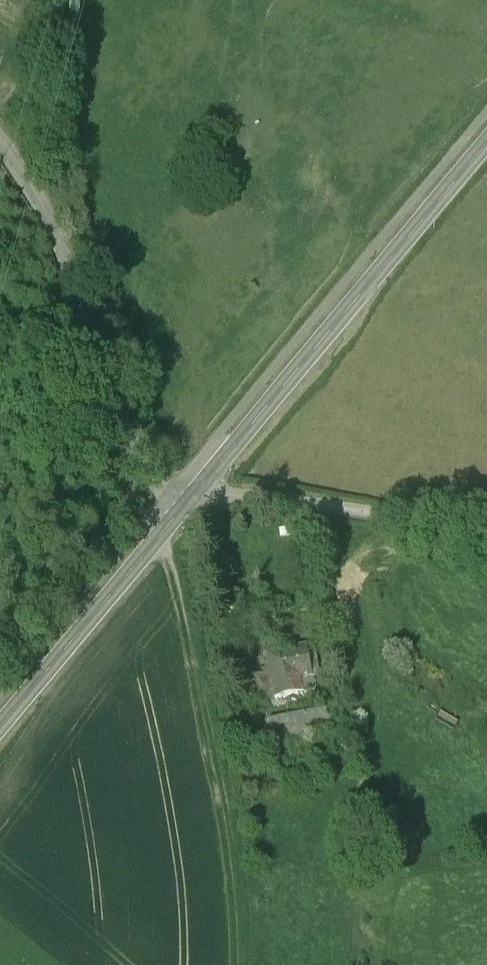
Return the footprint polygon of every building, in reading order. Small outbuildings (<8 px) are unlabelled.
[(304,648),(265,657),(271,680),(297,674),(296,670),(308,667),(304,648)] [(297,674),(271,680),(274,693),(302,695),(297,674)] [(271,739),(329,725),(324,704),(266,718),(271,739)]
